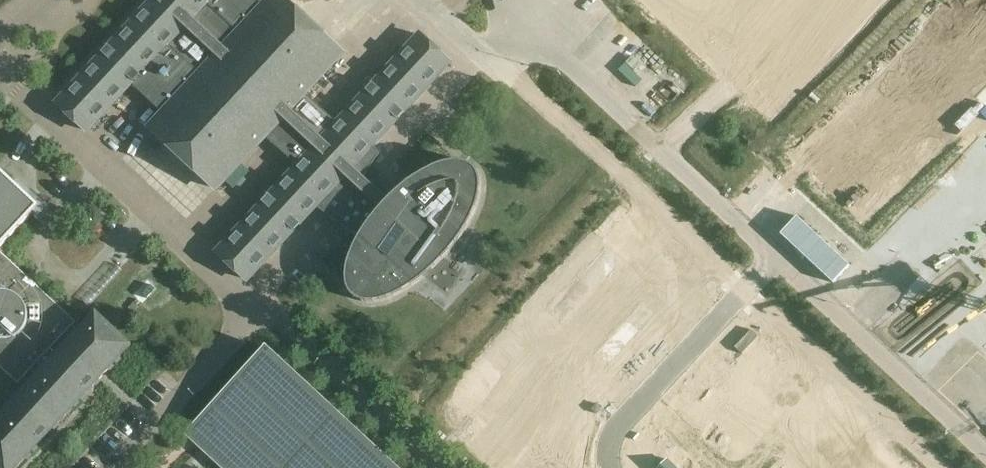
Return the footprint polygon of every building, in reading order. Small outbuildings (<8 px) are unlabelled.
[(374,167),(365,159),(454,63),(419,31),(336,120),(309,95),(347,54),(289,0),(150,0),(53,103),(88,135),(133,86),(160,112),(146,127),(217,194),(267,140),(294,165),(213,252),(248,284),(336,190),(350,200),(335,222),(362,241),(357,250),(353,259),(351,266),(349,273),(348,281),(349,288),(350,292),(351,295),(353,299),(355,301),(358,303),(361,305),(365,306),(369,307),(377,307),(384,306),(391,303),(397,301),(407,296),(415,290),(425,284),(421,281),(441,253),(450,260),(454,255),(460,247),(466,239),(472,230),(477,221),(481,211),(483,204),(485,197),(486,190),(485,183),(484,179),(484,178),(483,175),(481,172),(478,169),(476,167),(473,166),(469,164),(464,164),(457,164),(451,165),(443,167),(436,170),(428,174),(419,180),(410,186),(402,193),(394,200),(391,203),(366,179),(374,167)] [(545,27),(552,33),(583,0),(570,0),(545,27)] [(573,20),(565,25),(574,40),(582,34),(573,20)] [(34,203),(0,171),(0,238),(34,203)] [(849,265),(797,217),(780,233),(833,283),(849,265)] [(130,345),(96,314),(71,341),(63,334),(75,322),(0,251),(0,364),(18,382),(30,370),(37,376),(0,415),(0,467),(14,467),(130,345)] [(50,271),(42,276),(52,291),(60,286),(50,271)] [(132,313),(137,307),(132,303),(127,308),(132,313)] [(262,348),(193,422),(215,442),(242,467),(391,467),(262,348)] [(668,459),(660,467),(678,467),(668,459)]
